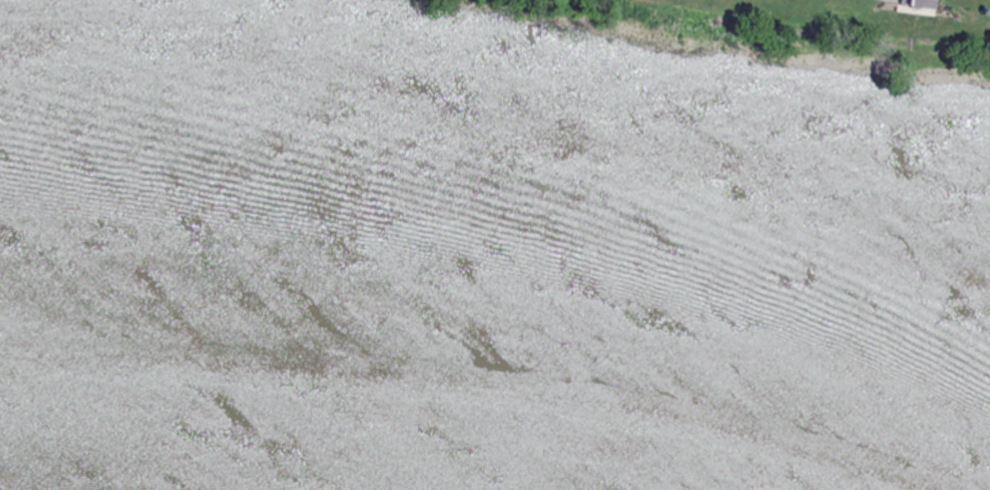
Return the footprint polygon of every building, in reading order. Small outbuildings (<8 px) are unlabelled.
[(943,0),(904,0),(903,7),(942,11),(943,0)]
